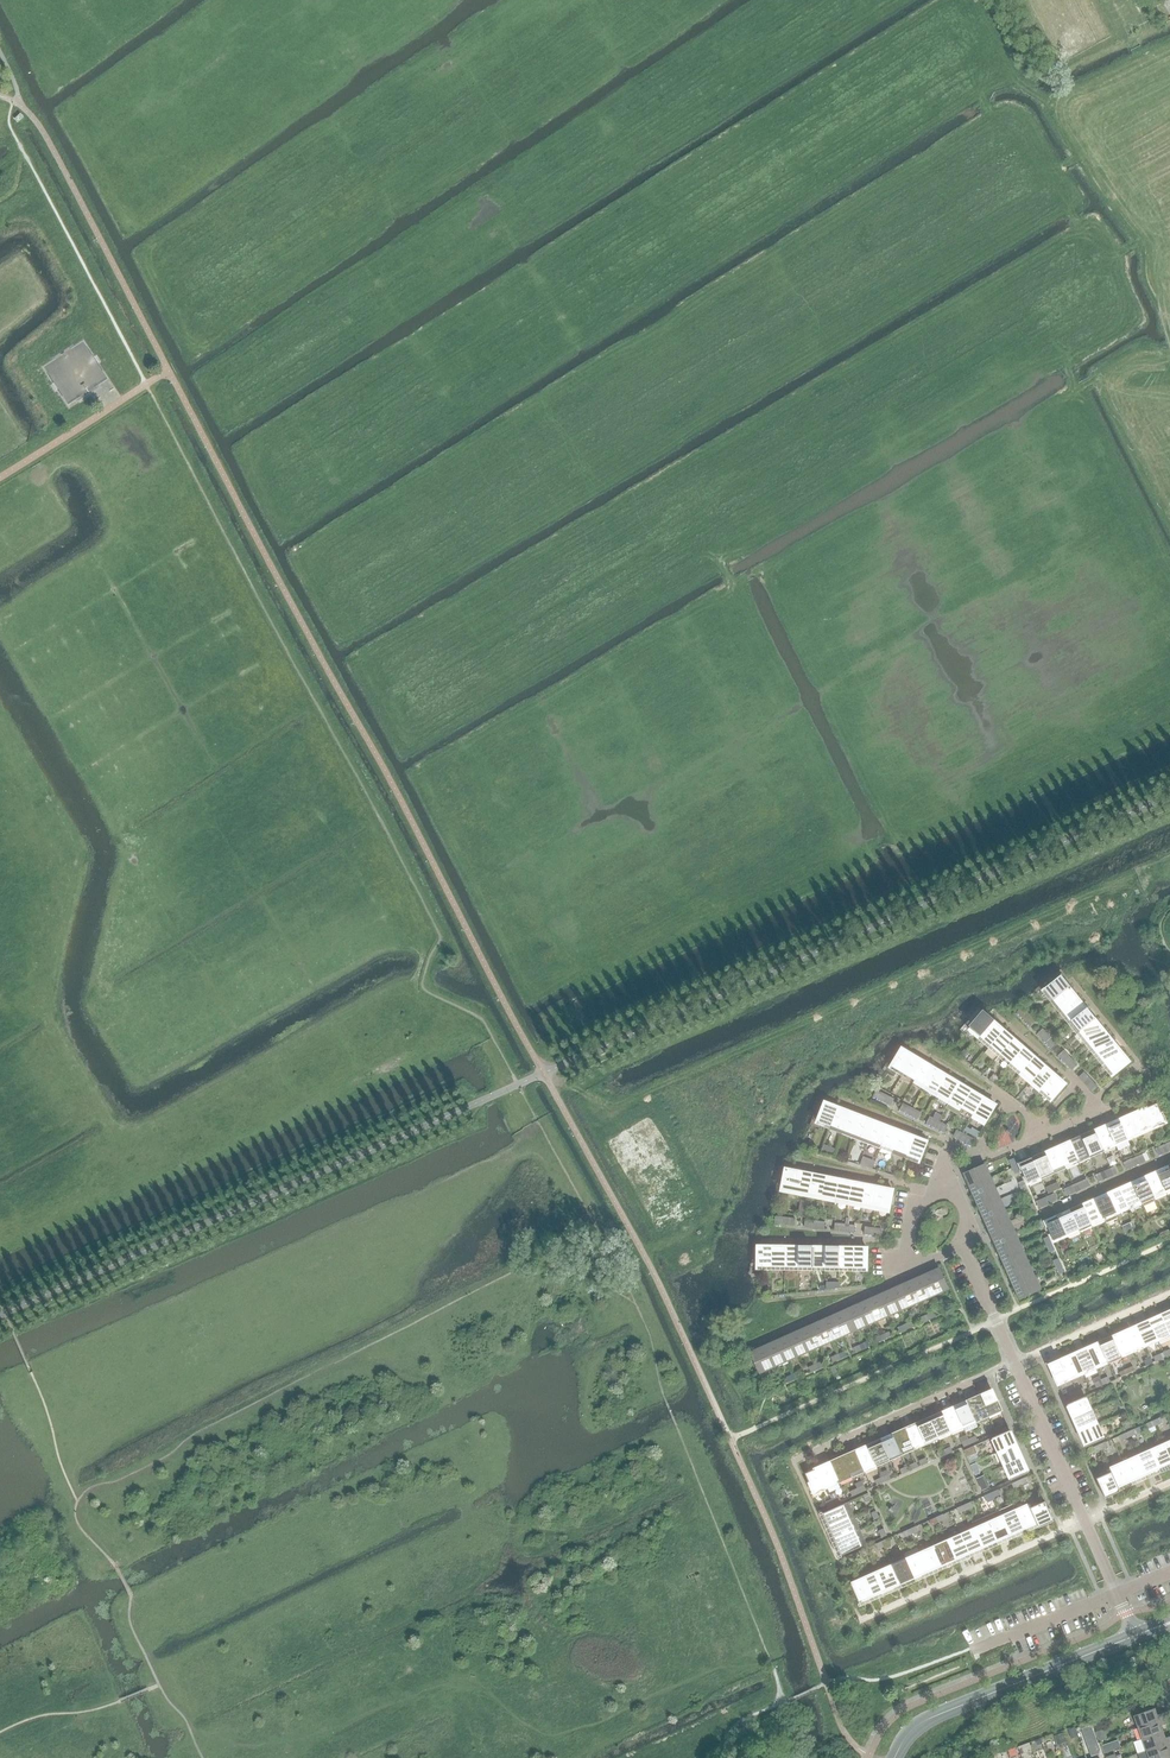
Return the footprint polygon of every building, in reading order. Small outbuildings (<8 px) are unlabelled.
[(1049,996),(1053,1000),(1069,988),(1060,977),(1044,989),(1045,991),(1043,992),(1047,997),(1049,996)] [(1077,998),(1069,988),(1053,1000),(1061,1011),(1077,998)] [(1061,1011),(1070,1021),(1086,1009),(1077,998),(1061,1011)] [(1020,1016),(1025,1011),(1022,1007),(1016,1012),(1020,1016)] [(1070,1021),(1078,1032),(1094,1019),(1086,1009),(1070,1021)] [(1023,1019),(1029,1014),(1025,1011),(1020,1016),(1023,1019)] [(975,1033),(979,1037),(993,1021),(982,1012),(969,1027),(970,1028),(969,1030),(973,1034),(975,1033)] [(1027,1023),(1032,1018),(1029,1014),(1023,1019),(1027,1023)] [(1027,1023),(1030,1027),(1036,1022),(1032,1018),(1027,1023)] [(1103,1030),(1094,1019),(1078,1032),(1087,1043),(1103,1030)] [(990,1045),(1003,1030),(993,1021),(979,1037),(990,1045)] [(1040,1037),(1046,1033),(1043,1029),(1037,1034),(1040,1037)] [(990,1045),(1000,1054),(1013,1039),(1003,1030),(990,1045)] [(1111,1040),(1103,1030),(1087,1043),(1096,1053),(1111,1040)] [(1044,1041),(1049,1036),(1046,1033),(1040,1037),(1044,1041)] [(1047,1045),(1053,1040),(1049,1036),(1044,1041),(1047,1045)] [(1010,1063),(1023,1048),(1013,1039),(1000,1054),(1010,1063)] [(1047,1045),(1051,1048),(1056,1043),(1053,1040),(1047,1045)] [(1120,1051),(1111,1040),(1096,1053),(1104,1064),(1120,1051)] [(1020,1072),(1034,1057),(1023,1048),(1010,1063),(1020,1072)] [(903,1073),(913,1056),(901,1049),(894,1059),(891,1066),(892,1067),(891,1069),(896,1072),(898,1070),(903,1073)] [(1061,1059),(1067,1054),(1063,1051),(1057,1056),(1061,1059)] [(1113,1075),(1129,1062),(1120,1051),(1104,1064),(1113,1075)] [(1064,1063),(1070,1058),(1067,1054),(1061,1059),(1064,1063)] [(903,1073),(914,1080),(925,1063),(913,1056),(903,1073)] [(1034,1057),(1020,1072),(1031,1081),(1044,1066),(1034,1057)] [(1068,1066),(1073,1062),(1070,1058),(1064,1063),(1068,1066)] [(1068,1066),(1071,1070),(1077,1065),(1073,1062),(1068,1066)] [(936,1070),(925,1063),(914,1080),(926,1087),(936,1070)] [(1031,1081),(1041,1090),(1054,1075),(1044,1066),(1031,1081)] [(926,1087),(938,1094),(948,1077),(936,1070),(926,1087)] [(1081,1081),(1087,1076),(1084,1072),(1078,1077),(1081,1081)] [(1054,1075),(1041,1090),(1051,1099),(1065,1084),(1054,1075)] [(1085,1085),(1090,1079),(1087,1076),(1081,1081),(1085,1085)] [(960,1084),(948,1077),(938,1094),(949,1101),(960,1084)] [(1088,1088),(1094,1083),(1090,1079),(1085,1085),(1088,1088)] [(1088,1088),(1092,1092),(1097,1087),(1094,1083),(1088,1088)] [(949,1101),(961,1108),(971,1091),(960,1084),(949,1101)] [(961,1108),(972,1115),(983,1098),(971,1091),(961,1108)] [(995,1105),(983,1098),(972,1115),(985,1122),(995,1105)] [(830,1126),(837,1107),(824,1102),(817,1121),(818,1122),(817,1124),(824,1126),(824,1124),(830,1126)] [(1156,1103),(1143,1109),(1152,1127),(1164,1121),(1156,1103)] [(850,1112),(837,1107),(830,1126),(843,1131),(850,1112)] [(1139,1133),(1152,1127),(1143,1109),(1131,1114),(1139,1133)] [(862,1117),(850,1112),(843,1131),(855,1136),(862,1117)] [(1119,1120),(1127,1138),(1139,1133),(1131,1114),(1119,1120)] [(868,1141),(875,1122),(862,1117),(855,1136),(868,1141)] [(1114,1144),(1127,1138),(1119,1120),(1106,1125),(1114,1144)] [(881,1145),(888,1127),(875,1122),(868,1141),(881,1145)] [(1114,1144),(1106,1125),(1094,1131),(1102,1149),(1114,1144)] [(893,1150),(900,1131),(888,1127),(881,1145),(893,1150)] [(906,1155),(913,1136),(900,1131),(893,1150),(906,1155)] [(1090,1155),(1102,1149),(1094,1131),(1081,1136),(1090,1155)] [(926,1141),(913,1136),(906,1155),(919,1160),(926,1141)] [(1081,1136),(1069,1142),(1077,1160),(1090,1155),(1081,1136)] [(1065,1166),(1077,1160),(1069,1142),(1057,1148),(1065,1166)] [(823,1146),(821,1152),(828,1155),(831,1149),(823,1146)] [(1052,1171),(1065,1166),(1057,1148),(1044,1153),(1052,1171)] [(1040,1177),(1052,1171),(1044,1153),(1032,1159),(1040,1177)] [(1040,1177),(1032,1159),(1019,1164),(1027,1183),(1040,1177)] [(964,1174),(969,1186),(989,1177),(984,1165),(964,1174)] [(1157,1172),(1165,1190),(1169,1188),(1169,1169),(1169,1166),(1157,1172)] [(795,1191),(799,1172),(785,1169),(781,1189),(783,1189),(782,1191),(789,1193),(789,1190),(795,1191)] [(812,1174),(799,1172),(795,1191),(808,1194),(812,1174)] [(1157,1172),(1144,1177),(1152,1196),(1165,1190),(1157,1172)] [(825,1177),(812,1174),(808,1194),(821,1197),(825,1177)] [(835,1199),(839,1179),(825,1177),(821,1197),(835,1199)] [(969,1186),(974,1197),(994,1188),(989,1177),(969,1186)] [(1144,1177),(1132,1183),(1140,1201),(1152,1196),(1144,1177)] [(852,1182),(839,1179),(835,1199),(848,1202),(852,1182)] [(1051,1192),(1063,1187),(1061,1181),(1049,1186),(1051,1192)] [(865,1184),(852,1182),(848,1202),(861,1204),(865,1184)] [(1132,1183),(1119,1188),(1128,1207),(1140,1201),(1132,1183)] [(878,1187),(865,1184),(861,1204),(875,1207),(878,1187)] [(878,1187),(875,1207),(889,1210),(892,1190),(878,1187)] [(979,1208),(999,1199),(994,1188),(974,1197),(979,1208)] [(1119,1188),(1107,1194),(1115,1212),(1128,1207),(1119,1188)] [(1107,1194),(1095,1199),(1103,1218),(1105,1223),(1117,1217),(1115,1212),(1107,1194)] [(979,1208),(984,1219),(1004,1210),(999,1199),(979,1208)] [(1095,1199),(1082,1205),(1090,1223),(1103,1218),(1095,1199)] [(1082,1205),(1070,1211),(1078,1229),(1090,1223),(1082,1205)] [(1004,1210),(984,1219),(989,1231),(1009,1222),(1004,1210)] [(1066,1234),(1078,1229),(1070,1211),(1057,1216),(1066,1234)] [(1053,1240),(1066,1234),(1057,1216),(1045,1222),(1053,1240)] [(991,1236),(994,1241),(1014,1232),(1011,1227),(1009,1222),(989,1231),(991,1236)] [(994,1241),(999,1253),(1019,1244),(1014,1232),(994,1241)] [(1024,1255),(1019,1244),(999,1253),(1004,1264),(1024,1255)] [(771,1267),(771,1246),(757,1246),(757,1266),(758,1266),(758,1269),(765,1269),(765,1267),(771,1267)] [(785,1247),(771,1246),(771,1267),(784,1267),(785,1247)] [(798,1247),(785,1247),(784,1267),(798,1267),(798,1247)] [(812,1247),(798,1247),(798,1267),(811,1267),(812,1247)] [(825,1247),(812,1247),(811,1267),(825,1267),(825,1247)] [(838,1268),(839,1247),(825,1247),(825,1267),(838,1268)] [(852,1248),(839,1247),(838,1268),(852,1268),(852,1248)] [(867,1248),(852,1248),(852,1268),(866,1268),(867,1248)] [(1029,1266),(1024,1255),(1004,1264),(1009,1275),(1029,1266)] [(1034,1277),(1029,1266),(1009,1275),(1014,1286),(1034,1277)] [(934,1271),(922,1276),(931,1296),(943,1291),(934,1271)] [(922,1276),(911,1281),(920,1301),(931,1296),(922,1276)] [(1039,1289),(1034,1277),(1014,1286),(1019,1298),(1039,1289)] [(911,1281),(900,1286),(909,1306),(920,1301),(911,1281)] [(826,1282),(826,1290),(838,1288),(838,1282),(826,1282)] [(909,1306),(900,1286),(889,1291),(898,1311),(909,1306)] [(898,1311),(889,1291),(878,1296),(887,1316),(898,1311)] [(887,1316),(878,1296),(867,1301),(875,1321),(887,1316)] [(875,1321),(867,1301),(856,1306),(864,1326),(875,1321)] [(844,1311),(853,1331),(864,1326),(856,1306),(844,1311)] [(833,1316),(842,1336),(853,1331),(844,1311),(833,1316)] [(1169,1333),(1169,1311),(1161,1315),(1169,1333)] [(1161,1315),(1149,1321),(1157,1339),(1169,1333),(1161,1315)] [(822,1321),(831,1340),(842,1336),(833,1316),(822,1321)] [(822,1321),(811,1326),(820,1345),(831,1340),(822,1321)] [(1144,1344),(1157,1339),(1149,1321),(1136,1326),(1144,1344)] [(820,1345),(811,1326),(800,1331),(809,1350),(820,1345)] [(1144,1344),(1136,1326),(1124,1332),(1132,1350),(1144,1344)] [(809,1350),(800,1331),(789,1335),(798,1355),(809,1350)] [(1119,1355),(1132,1350),(1124,1332),(1111,1337),(1119,1355)] [(798,1355),(789,1335),(778,1340),(787,1360),(798,1355)] [(1119,1355),(1111,1337),(1099,1343),(1107,1361),(1119,1355)] [(787,1360),(778,1340),(767,1345),(776,1365),(787,1360)] [(1095,1366),(1107,1361),(1099,1343),(1087,1348),(1095,1366)] [(764,1370),(776,1365),(767,1345),(755,1350),(764,1370)] [(1087,1348),(1074,1354),(1082,1372),(1095,1366),(1087,1348)] [(1070,1378),(1082,1372),(1074,1354),(1062,1359),(1070,1378)] [(1070,1378),(1062,1359),(1049,1365),(1057,1383),(1070,1378)] [(979,1396),(987,1414),(1000,1409),(992,1390),(979,1396)] [(979,1396),(966,1402),(974,1420),(987,1414),(979,1396)] [(1073,1419),(1091,1411),(1084,1397),(1066,1405),(1073,1419)] [(954,1407),(962,1425),(974,1420),(966,1402),(954,1407)] [(954,1407),(941,1413),(950,1431),(962,1425),(954,1407)] [(1097,1425),(1091,1411),(1073,1419),(1079,1433),(1097,1425)] [(929,1418),(937,1437),(950,1431),(941,1413),(929,1418)] [(929,1418),(917,1424),(925,1442),(937,1437),(929,1418)] [(1131,1427),(1128,1420),(1121,1423),(1124,1430),(1131,1427)] [(904,1429),(912,1448),(925,1442),(917,1424),(904,1429)] [(1097,1425),(1079,1433),(1085,1447),(1103,1439),(1097,1425)] [(904,1429),(892,1435),(900,1453),(912,1448),(904,1429)] [(998,1452),(1016,1444),(1009,1430),(991,1438),(998,1452)] [(879,1440),(888,1459),(900,1453),(892,1435),(879,1440)] [(879,1440),(867,1446),(875,1464),(888,1459),(879,1440)] [(998,1452),(1004,1466),(1022,1458),(1016,1444),(998,1452)] [(1169,1464),(1169,1460),(1163,1444),(1150,1451),(1158,1470),(1169,1464)] [(875,1464),(867,1446),(855,1451),(863,1470),(875,1464)] [(972,1446),(964,1450),(967,1457),(975,1453),(972,1446)] [(855,1451),(842,1457),(850,1475),(863,1470),(855,1451)] [(1150,1451),(1136,1457),(1144,1476),(1158,1470),(1150,1451)] [(850,1475),(842,1457),(830,1462),(838,1481),(850,1475)] [(1131,1482),(1144,1476),(1136,1457),(1122,1463),(1131,1482)] [(1028,1472),(1022,1458),(1004,1466),(1010,1480),(1028,1472)] [(830,1462),(817,1468),(826,1486),(838,1481),(830,1462)] [(1108,1469),(1109,1472),(1110,1472),(1117,1488),(1118,1487),(1131,1482),(1122,1463),(1108,1469)] [(826,1486),(817,1468),(805,1474),(813,1492),(826,1486)] [(1120,1491),(1118,1487),(1117,1488),(1110,1472),(1109,1472),(1096,1479),(1099,1486),(1098,1486),(1098,1487),(1099,1487),(1105,1498),(1120,1491)] [(984,1475),(977,1478),(982,1490),(989,1487),(984,1475)] [(1037,1523),(1036,1524),(1038,1528),(1053,1521),(1048,1509),(1049,1509),(1049,1508),(1048,1509),(1044,1501),(1031,1507),(1030,1508),(1037,1523)] [(822,1513),(829,1528),(854,1516),(848,1502),(822,1513)] [(1023,1530),(1036,1524),(1037,1523),(1030,1508),(1031,1507),(1029,1504),(1015,1510),(1023,1530)] [(1010,1536),(1023,1530),(1015,1510),(1001,1517),(1010,1536)] [(829,1528),(835,1541),(861,1530),(854,1516),(829,1528)] [(996,1542),(1010,1536),(1001,1517),(988,1523),(996,1542)] [(982,1548),(996,1542),(988,1523),(974,1529),(982,1548)] [(969,1554),(982,1548),(974,1529),(960,1535),(969,1554)] [(835,1541),(841,1556),(867,1544),(861,1530),(835,1541)] [(969,1554),(960,1535),(946,1541),(955,1560),(969,1554)] [(955,1560),(946,1541),(933,1547),(941,1566),(955,1560)] [(941,1566),(933,1547),(919,1553),(928,1572),(941,1566)] [(928,1572),(919,1553),(905,1559),(914,1578),(928,1572)] [(900,1584),(914,1578),(905,1559),(892,1565),(900,1584)] [(887,1590),(900,1584),(892,1565),(878,1571),(887,1590)] [(887,1590),(878,1571),(864,1577),(873,1597),(887,1590)] [(859,1603),(873,1597),(864,1577),(850,1584),(859,1603)] [(1154,1708),(1134,1715),(1138,1727),(1169,1716),(1167,1711),(1157,1714),(1154,1708)] [(1169,1716),(1138,1727),(1142,1738),(1163,1731),(1160,1724),(1169,1721),(1169,1718),(1169,1716)] [(1090,1725),(1082,1729),(1091,1755),(1100,1752),(1090,1725)] [(1074,1727),(1068,1729),(1071,1739),(1077,1737),(1074,1727)] [(1099,1741),(1107,1738),(1104,1729),(1095,1732),(1099,1741)] [(1163,1731),(1142,1738),(1146,1750),(1169,1741),(1169,1736),(1165,1737),(1163,1731)] [(1054,1736),(1056,1743),(1065,1740),(1062,1733),(1054,1736)] [(1116,1748),(1114,1741),(1101,1746),(1103,1753),(1116,1748)] [(1146,1750),(1149,1757),(1159,1757),(1169,1754),(1169,1752),(1168,1747),(1169,1746),(1169,1741),(1146,1750)] [(1014,1747),(1008,1750),(1010,1757),(1017,1754),(1014,1747)]
